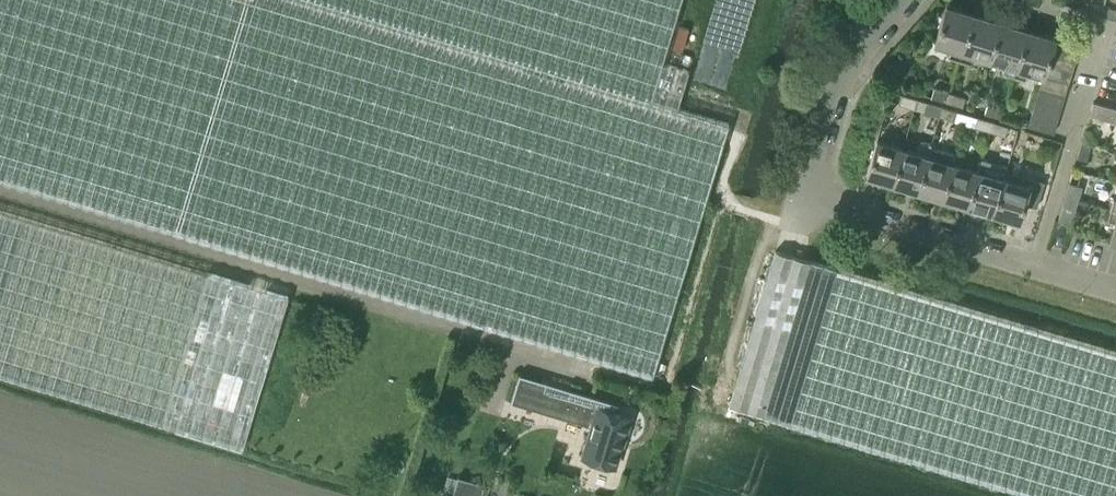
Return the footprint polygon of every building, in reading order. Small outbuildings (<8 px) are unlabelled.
[(652,375),(729,122),(677,107),(688,69),(662,61),(681,0),(0,0),(0,179),(652,375)] [(1103,5),(1088,0),(1087,0),(1084,10),(1101,14),(1103,5)] [(960,58),(974,12),(946,4),(935,42),(953,47),(950,55),(960,58)] [(1101,14),(1115,19),(1115,16),(1115,8),(1103,5),(1101,14)] [(974,12),(960,58),(972,62),(974,53),(989,58),(1001,20),(974,12)] [(1001,20),(989,58),(1006,63),(1004,71),(1014,74),(1028,28),(1001,20)] [(1028,69),(1044,74),(1047,61),(1051,49),(1055,36),(1028,28),(1014,74),(1025,78),(1028,69)] [(1051,49),(1076,56),(1080,44),(1055,36),(1051,49)] [(1047,61),(1072,69),(1076,56),(1051,49),(1047,61)] [(1044,74),(1069,81),(1072,69),(1047,61),(1044,74)] [(1069,81),(1044,74),(1040,87),(1065,94),(1069,81)] [(947,101),(950,92),(933,87),(931,96),(947,101)] [(1065,94),(1040,87),(1036,99),(1061,106),(1065,94)] [(950,92),(947,101),(962,106),(965,96),(950,92)] [(915,108),(918,98),(901,93),(898,103),(915,108)] [(918,98),(915,108),(940,115),(942,106),(918,98)] [(1061,106),(1036,99),(1032,112),(1057,119),(1061,106)] [(1115,116),(1115,108),(1093,102),(1089,115),(1114,122),(1115,116)] [(1000,117),(1003,108),(987,103),(984,112),(1000,117)] [(942,106),(940,115),(964,123),(967,113),(942,106)] [(1057,119),(1032,112),(1029,124),(1053,131),(1057,119)] [(967,113),(964,123),(990,130),(993,121),(967,113)] [(993,121),(990,130),(1004,135),(1007,125),(993,121)] [(893,182),(903,147),(877,140),(867,174),(893,182)] [(903,147),(893,182),(918,189),(928,155),(931,143),(920,140),(916,151),(903,147)] [(1089,160),(1094,145),(1081,141),(1076,156),(1089,160)] [(928,155),(918,189),(943,197),(953,162),(956,150),(945,147),(942,159),(928,155)] [(978,170),(968,204),(993,212),(1003,177),(1007,165),(982,157),(978,170)] [(953,162),(943,197),(968,204),(978,170),(953,162)] [(1003,177),(993,212),(1019,219),(1024,202),(1036,206),(1044,181),(1031,177),(1028,185),(1003,177)] [(1064,194),(1078,198),(1082,185),(1068,181),(1064,194)] [(1078,198),(1064,194),(1057,219),(1070,223),(1078,198)] [(1110,208),(1107,219),(1115,221),(1110,237),(1115,239),(1115,209),(1110,208)] [(0,211),(0,375),(161,425),(208,274),(0,211)] [(984,312),(944,299),(775,250),(729,404),(1036,495),(1115,495),(1115,351),(984,312)] [(228,299),(220,326),(241,333),(234,355),(270,365),(288,304),(253,293),(249,306),(228,299)] [(511,397),(539,406),(547,381),(519,372),(511,397)] [(615,466),(631,416),(614,411),(616,402),(570,388),(563,413),(592,422),(582,455),(615,466)] [(457,475),(457,478),(448,476),(443,494),(452,495),(451,495),(480,495),(484,482),(457,475)]
